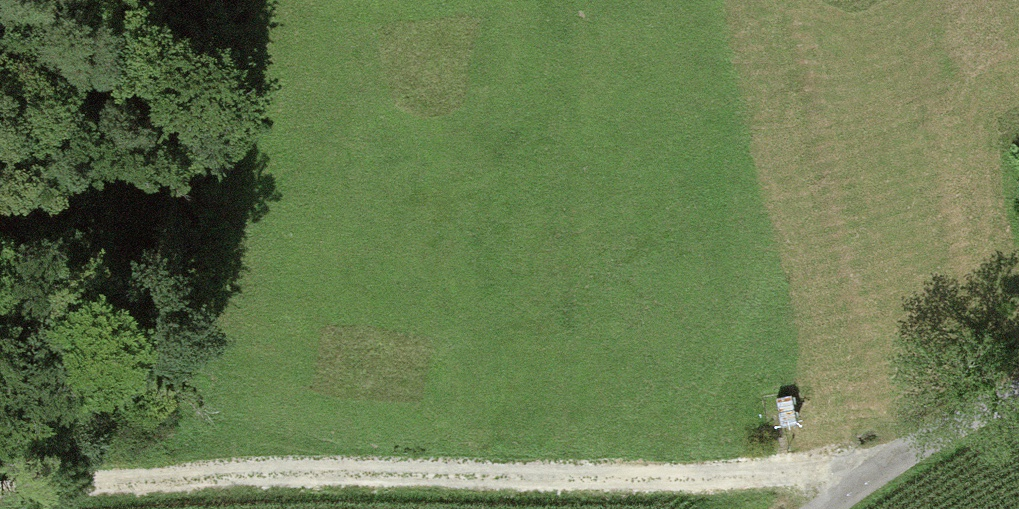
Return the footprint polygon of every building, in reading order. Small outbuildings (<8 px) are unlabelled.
[(792,390),(778,392),(781,418),(795,416),(792,390)]
